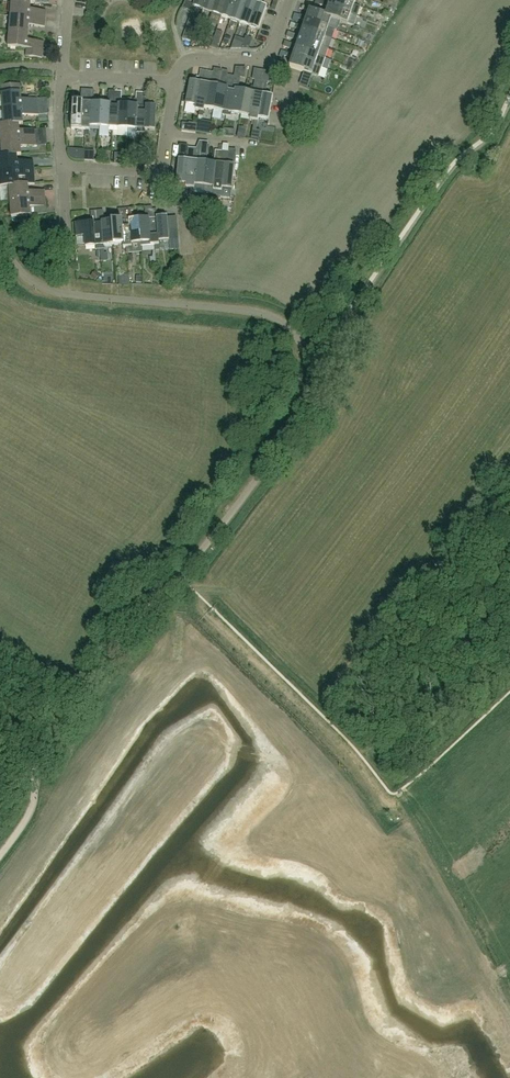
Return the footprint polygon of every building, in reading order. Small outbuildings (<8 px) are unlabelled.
[(203,10),(206,0),(195,0),(193,7),(203,10)] [(203,10),(212,13),(217,0),(206,0),(203,10)] [(212,13),(221,17),(227,0),(217,0),(212,13)] [(221,17),(231,20),(238,0),(227,0),(221,17)] [(231,20),(240,23),(248,2),(246,1),(244,0),(238,0),(231,20)] [(249,26),(257,5),(256,4),(251,2),(252,0),(247,0),(246,1),(248,2),(240,23),(249,26)] [(257,5),(249,26),(259,30),(267,8),(260,5),(262,1),(263,0),(257,0),(256,4),(257,5)] [(326,16),(331,18),(332,18),(339,21),(354,26),(357,16),(329,6),(330,4),(319,0),(317,0),(316,0),(315,4),(315,5),(318,6),(319,4),(329,8),(326,16)] [(357,16),(360,7),(354,5),(341,0),(331,0),(330,4),(329,6),(357,16)] [(9,3),(8,12),(11,14),(10,16),(46,19),(46,11),(30,10),(31,3),(31,2),(16,1),(12,1),(12,2),(9,3)] [(303,6),(301,9),(309,12),(307,18),(307,20),(335,30),(336,31),(339,21),(332,18),(331,18),(326,16),(310,10),(310,8),(303,6)] [(299,17),(298,19),(306,22),(304,27),(303,30),(331,39),(335,30),(307,20),(307,18),(299,15),(299,17)] [(10,16),(9,32),(28,33),(29,26),(45,27),(46,19),(10,16)] [(189,22),(182,39),(191,42),(197,25),(189,22)] [(331,39),(325,37),(303,30),(304,27),(296,24),(295,28),(303,31),(301,36),(301,37),(300,39),(328,49),(331,39)] [(28,33),(9,32),(8,47),(27,49),(26,57),(42,58),(44,42),(28,41),(28,33)] [(297,46),(298,46),(297,48),(325,58),(328,49),(300,39),(301,37),(301,36),(288,32),(286,37),(292,39),(294,38),(299,40),(297,46)] [(294,55),(293,58),(321,67),(325,58),(297,48),(298,46),(297,46),(285,41),(283,47),(289,49),(291,48),(296,49),(294,55)] [(321,67),(293,58),(294,55),(286,52),(285,56),(293,59),(290,67),(317,77),(319,75),(321,67)] [(319,76),(326,79),(333,60),(326,58),(319,76)] [(191,82),(186,105),(196,107),(196,110),(200,111),(204,112),(205,108),(204,107),(205,103),(199,101),(200,93),(199,92),(201,84),(205,84),(207,71),(201,70),(199,77),(197,77),(196,83),(191,82)] [(213,72),(207,71),(205,84),(201,84),(199,92),(200,93),(199,101),(205,103),(204,107),(205,108),(214,110),(218,87),(211,85),(213,72)] [(225,88),(218,87),(214,110),(223,112),(223,115),(231,117),(232,113),(232,112),(231,112),(232,107),(225,105),(226,97),(227,88),(232,89),(234,76),(228,75),(225,88)] [(232,113),(241,115),(245,92),(238,90),(241,78),(234,76),(232,89),(227,88),(226,97),(225,105),(232,107),(231,112),(232,112),(232,113)] [(245,92),(241,115),(251,117),(250,120),(254,121),(258,122),(259,118),(258,117),(259,112),(252,110),(254,102),(253,101),(255,93),(259,93),(261,81),(255,80),(254,87),(251,86),(250,93),(245,92)] [(268,83),(261,81),(259,93),(255,93),(253,101),(254,102),(252,110),(259,112),(258,117),(259,118),(269,120),(273,97),(265,96),(268,83)] [(1,86),(3,110),(38,107),(37,99),(21,101),(21,93),(20,85),(1,86)] [(84,102),(87,102),(88,90),(81,90),(81,103),(73,102),(72,129),(90,130),(90,127),(90,126),(89,126),(90,121),(82,120),(82,110),(83,110),(84,102)] [(94,90),(88,90),(87,102),(84,102),(83,110),(82,110),(82,120),(90,121),(89,126),(90,126),(90,127),(100,127),(101,104),(94,104),(94,90)] [(111,104),(115,104),(115,92),(109,91),(108,104),(101,104),(100,127),(109,128),(109,131),(118,132),(118,128),(118,127),(117,127),(117,122),(110,121),(110,112),(111,112),(111,104)] [(122,92),(115,92),(115,104),(111,104),(111,112),(110,112),(110,121),(117,122),(117,127),(118,127),(118,128),(127,129),(129,105),(121,105),(122,92)] [(139,106),(142,106),(143,93),(137,93),(136,106),(129,105),(127,129),(137,129),(137,133),(145,133),(145,130),(145,129),(145,124),(138,123),(138,113),(139,113),(139,106)] [(149,93),(143,93),(142,106),(139,106),(139,113),(138,113),(138,123),(145,124),(145,129),(145,130),(155,130),(157,107),(149,107),(149,93)] [(23,116),(38,115),(38,107),(3,110),(4,125),(19,124),(23,124),(23,116)] [(19,124),(4,125),(0,125),(0,129),(1,141),(36,138),(35,130),(20,132),(19,124)] [(2,156),(17,155),(21,155),(21,147),(37,146),(36,138),(1,141),(2,156)] [(194,180),(188,179),(189,171),(188,171),(189,162),(193,162),(194,148),(188,148),(187,161),(179,160),(177,183),(186,184),(186,188),(195,189),(195,185),(194,185),(194,180)] [(205,186),(204,186),(207,163),(200,162),(201,149),(194,148),(193,162),(189,162),(188,171),(189,171),(188,179),(194,180),(194,185),(195,185),(195,189),(194,192),(204,193),(205,186)] [(81,152),(74,151),(68,151),(69,155),(72,159),(76,160),(84,160),(85,152),(81,152)] [(222,192),(222,188),(222,187),(222,183),(215,182),(216,174),(215,174),(216,165),(221,165),(222,151),(216,151),(215,160),(212,161),(212,164),(207,163),(204,186),(205,186),(214,187),(213,191),(222,192)] [(222,187),(222,188),(232,189),(235,166),(227,165),(228,152),(222,151),(221,165),(216,165),(215,174),(216,174),(215,182),(222,183),(222,187)] [(114,162),(125,163),(126,154),(115,153),(114,162)] [(17,155),(2,156),(0,156),(0,172),(34,169),(33,161),(18,163),(17,155)] [(19,185),(28,184),(35,184),(34,169),(0,172),(0,184),(0,187),(9,187),(9,186),(20,185),(19,185)] [(10,201),(45,199),(45,191),(29,192),(28,184),(19,185),(20,185),(9,186),(9,187),(10,201)] [(47,197),(48,206),(58,205),(57,196),(47,197)] [(46,207),(45,199),(10,201),(11,217),(12,217),(13,221),(14,223),(26,222),(28,220),(27,216),(31,216),(30,208),(46,207)] [(150,219),(153,218),(152,210),(153,210),(152,207),(145,207),(146,218),(145,219),(139,219),(141,243),(141,246),(160,245),(159,241),(158,236),(151,236),(150,228),(151,228),(150,219)] [(141,243),(139,219),(132,220),(131,208),(125,209),(126,220),(123,221),(123,229),(122,229),(123,238),(130,238),(131,243),(132,243),(132,244),(141,243)] [(132,247),(132,244),(132,243),(131,243),(130,238),(123,238),(122,229),(123,229),(123,221),(126,220),(125,209),(118,209),(118,213),(111,214),(111,222),(112,222),(114,245),(123,244),(123,248),(132,247)] [(153,210),(152,210),(153,218),(150,219),(151,228),(150,228),(151,236),(158,236),(159,241),(169,241),(168,230),(167,217),(157,218),(157,209),(153,210)] [(104,246),(114,245),(112,222),(111,222),(104,222),(103,210),(97,211),(98,222),(94,223),(95,231),(94,231),(96,240),(103,240),(103,245),(104,245),(104,246)] [(104,249),(104,246),(104,245),(103,245),(103,240),(96,240),(94,231),(95,231),(94,223),(98,222),(97,211),(91,211),(92,223),(75,224),(77,238),(85,237),(86,247),(96,246),(96,250),(104,249)] [(178,229),(168,230),(169,241),(170,250),(179,249),(178,229)]
